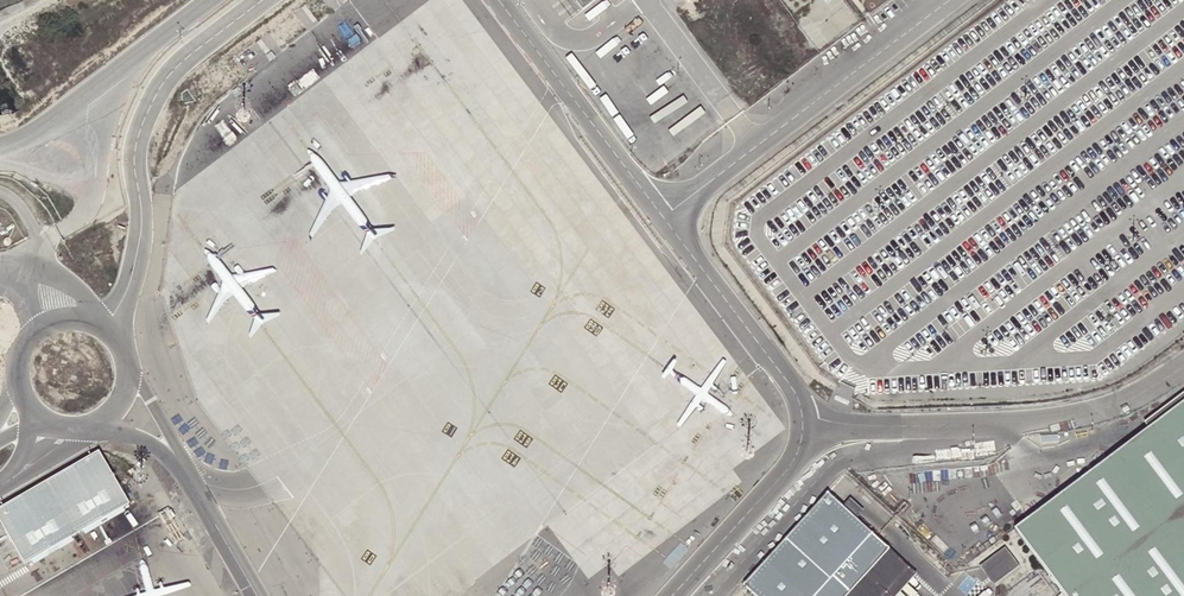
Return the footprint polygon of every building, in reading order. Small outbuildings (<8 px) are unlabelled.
[(574,0),(564,0),(576,16),(583,11),(574,0)] [(597,0),(574,0),(583,11),(597,0)] [(1014,534),(1060,595),(1183,595),(1183,406),(1014,534)] [(0,512),(0,516),(27,564),(128,507),(98,455),(0,512)] [(742,588),(751,595),(896,595),(915,575),(875,538),(827,494),(742,588)] [(1004,548),(977,567),(992,586),(1019,567),(1004,548)]
